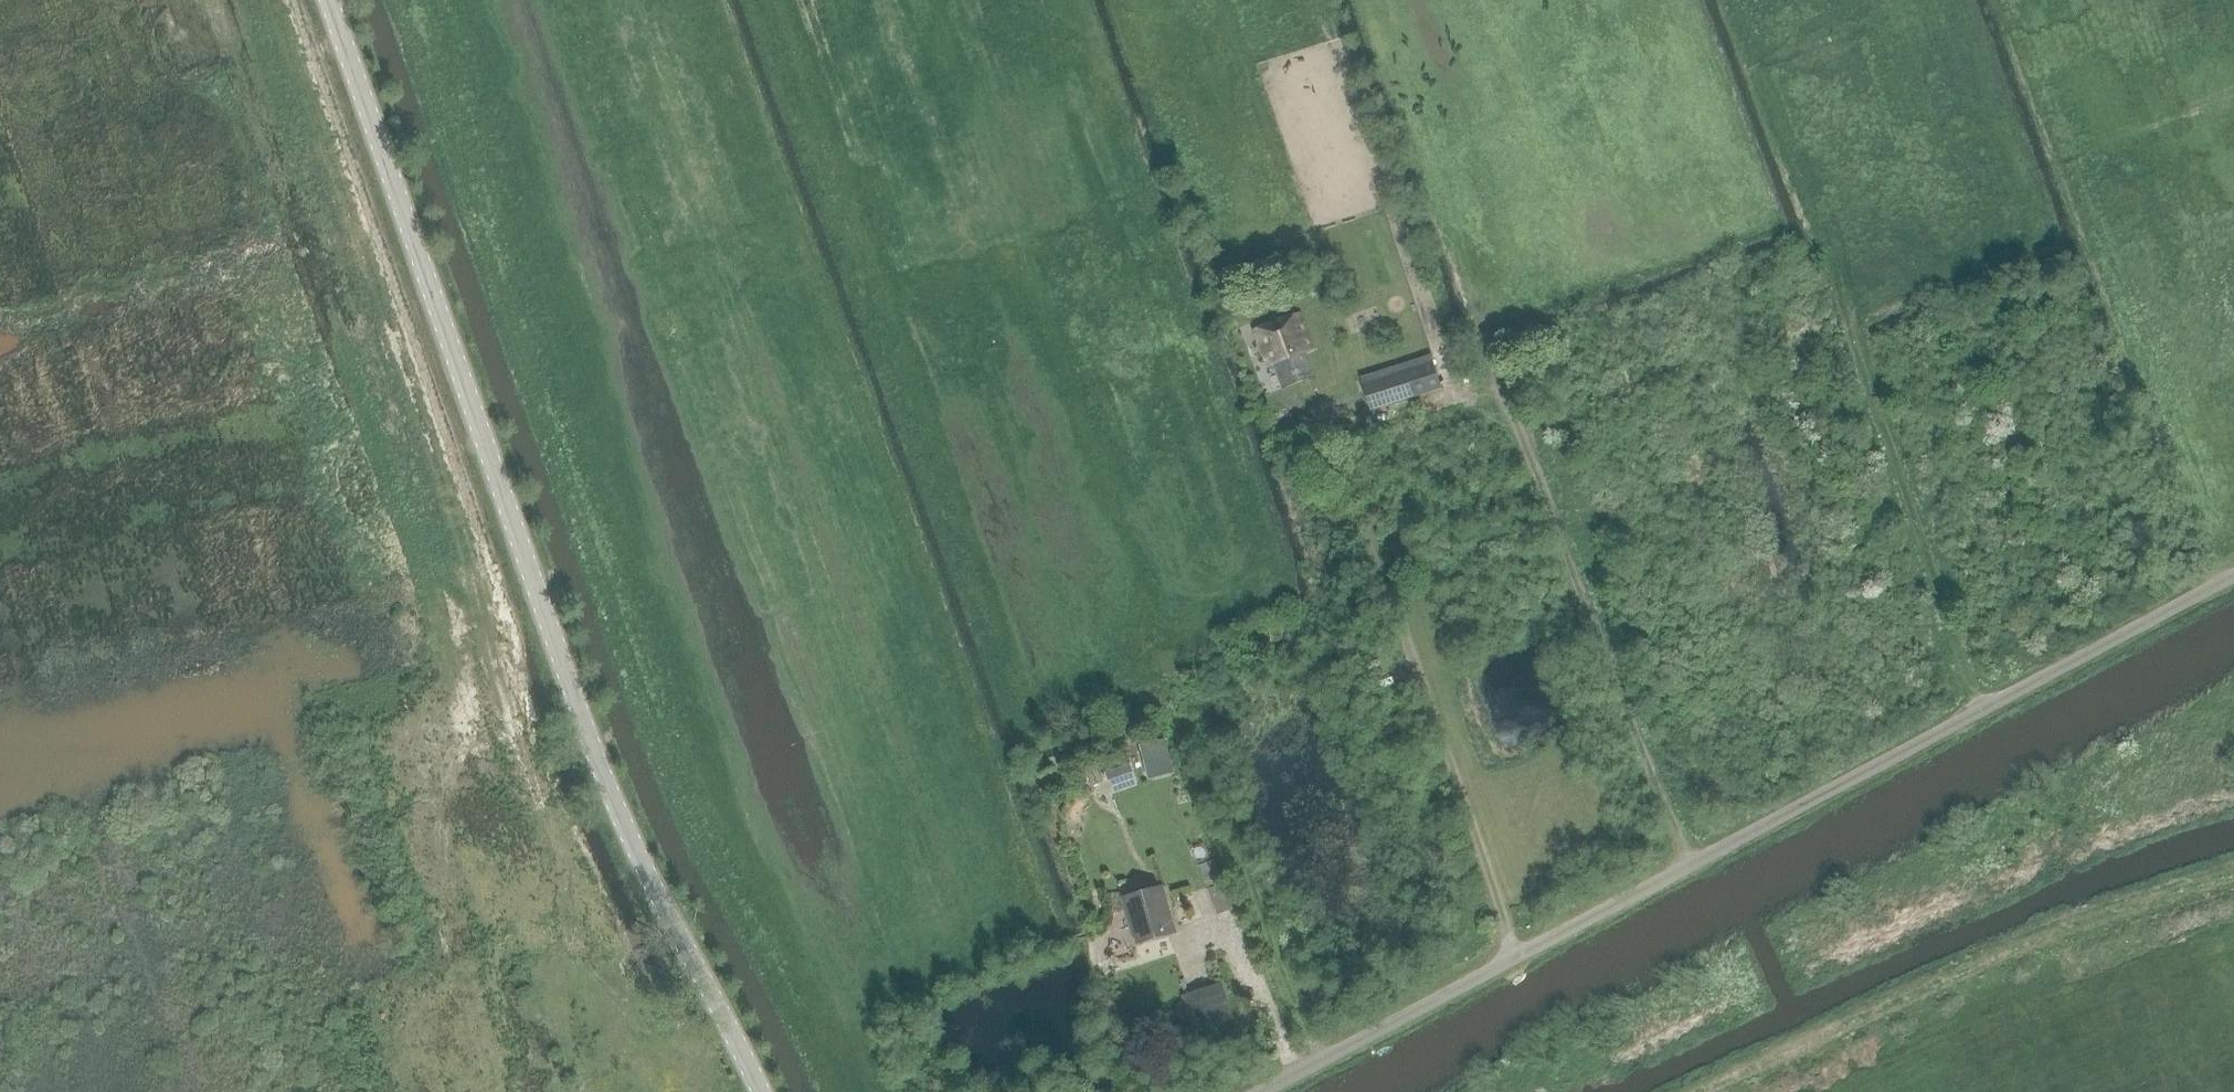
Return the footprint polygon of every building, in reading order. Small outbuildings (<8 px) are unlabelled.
[(1283,387),(1314,375),(1306,352),(1314,349),(1300,313),(1254,331),(1268,367),(1274,364),(1283,387)] [(1441,387),(1433,362),(1361,385),(1369,410),(1441,387)] [(1147,778),(1174,773),(1167,737),(1141,742),(1147,778)] [(1127,756),(1106,764),(1112,780),(1133,772),(1127,756)] [(1195,894),(1203,919),(1233,909),(1224,884),(1195,894)] [(1135,946),(1176,934),(1162,886),(1121,898),(1135,946)] [(1222,1023),(1212,988),(1191,995),(1202,1030),(1222,1023)]
